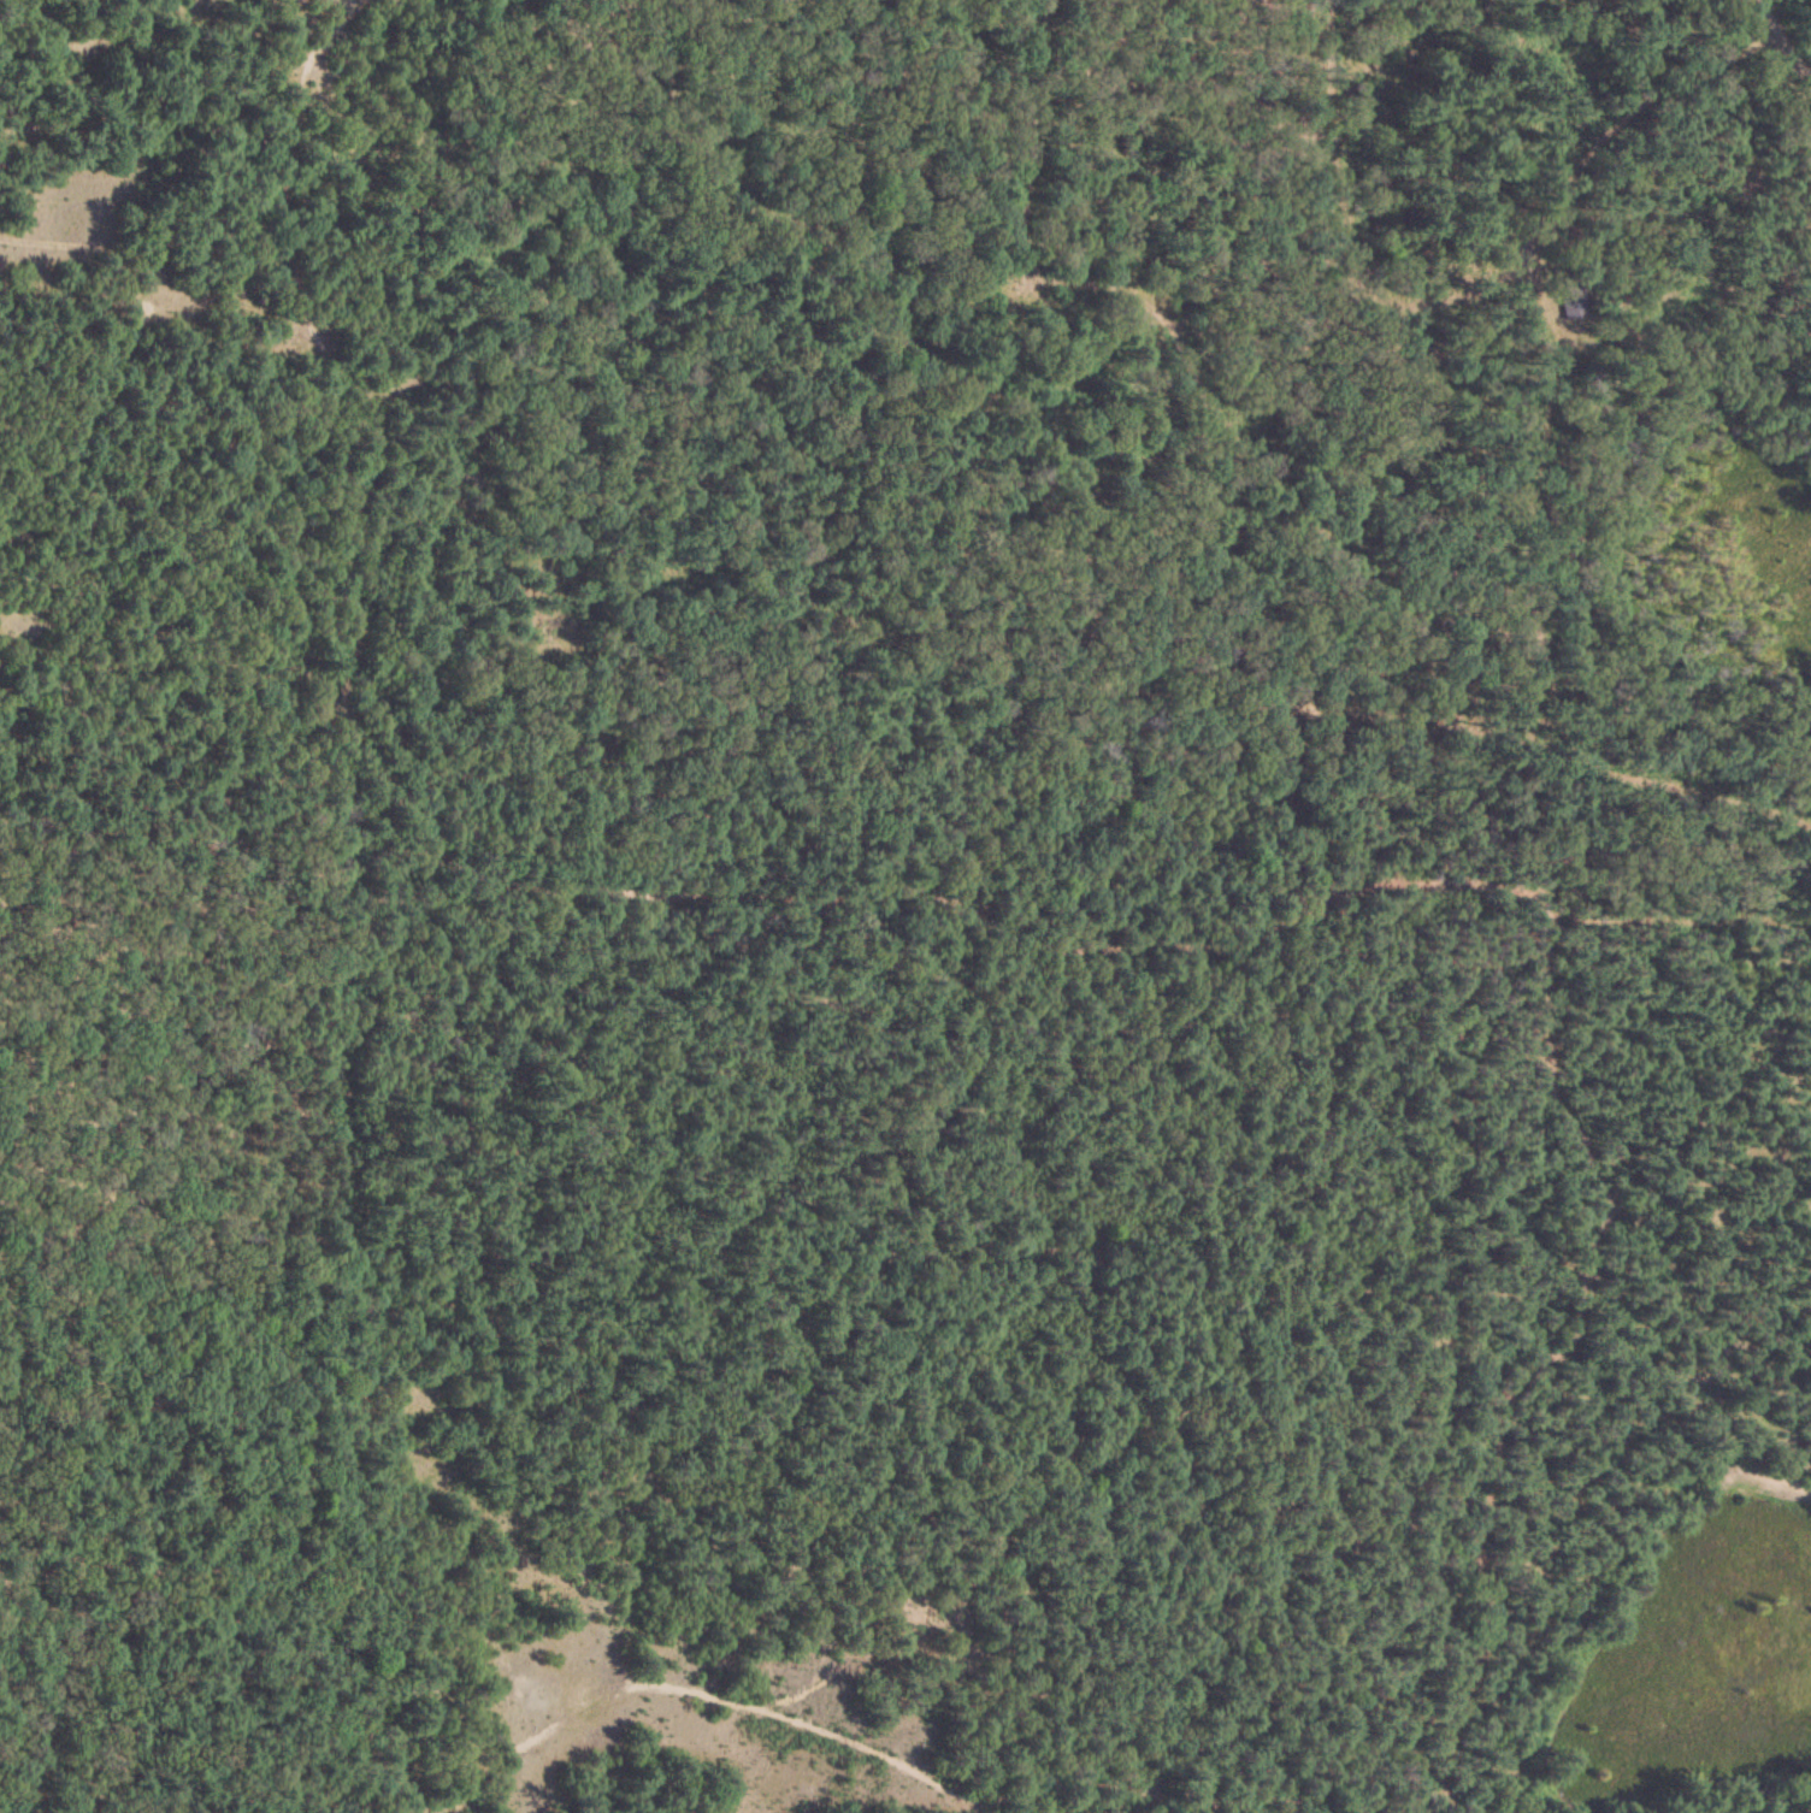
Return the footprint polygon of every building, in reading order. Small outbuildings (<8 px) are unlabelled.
[(1555,291),(1566,318),(1583,311),(1572,284),(1555,291)]
